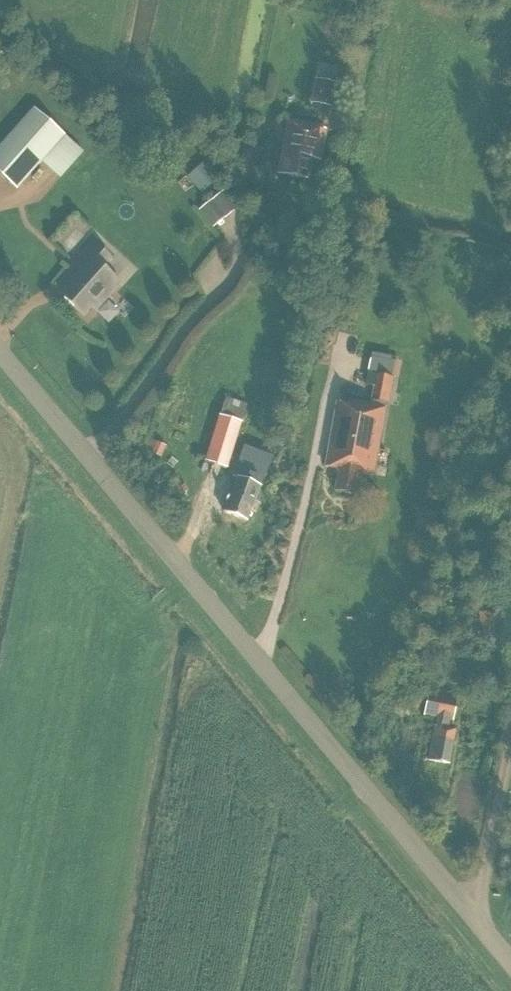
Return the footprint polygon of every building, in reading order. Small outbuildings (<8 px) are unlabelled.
[(334,107),(339,83),(315,78),(310,102),(334,107)] [(65,135),(35,108),(0,147),(0,174),(17,189),(65,135)] [(320,160),(327,128),(289,121),(279,173),(307,179),(311,158),(320,160)] [(207,159),(188,175),(203,192),(221,175),(207,159)] [(237,209),(223,191),(199,210),(214,228),(237,209)] [(72,257),(97,229),(74,209),(50,237),(72,257)] [(96,310),(120,283),(98,263),(106,254),(93,242),(74,263),(85,272),(63,296),(84,315),(92,306),(96,310)] [(388,409),(394,376),(392,376),(395,360),(372,356),(366,384),(375,386),(371,405),(353,402),(352,405),(338,402),(326,467),(339,469),(335,491),(356,494),(359,473),(373,475),(385,408),(388,409)] [(221,412),(243,418),(248,402),(226,395),(221,412)] [(220,415),(206,461),(227,467),(242,421),(220,415)] [(151,453),(156,442),(150,439),(145,450),(151,453)] [(243,464),(224,511),(247,521),(261,486),(257,484),(262,471),(243,464)] [(435,726),(429,760),(449,764),(456,730),(448,728),(450,719),(454,720),(458,698),(429,693),(425,714),(439,717),(437,726),(435,726)]
